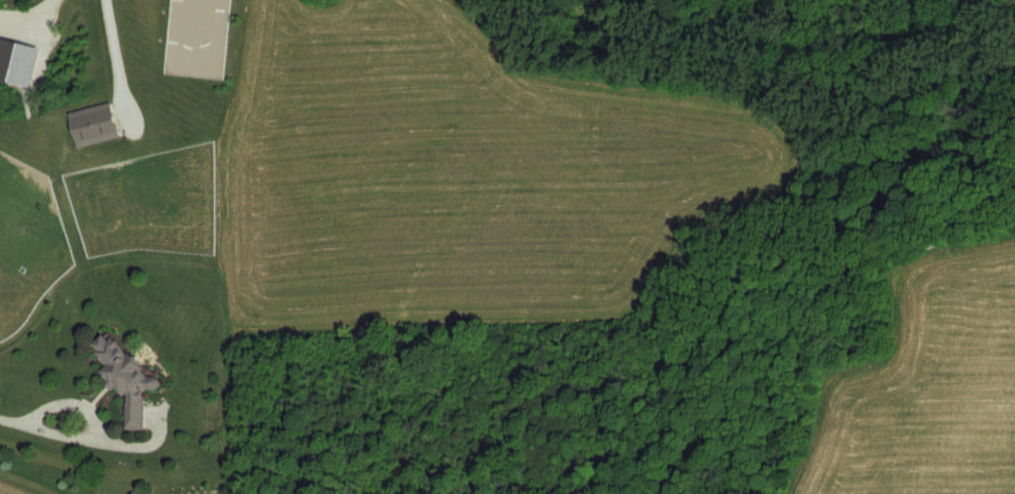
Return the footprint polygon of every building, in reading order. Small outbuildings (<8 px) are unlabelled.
[(69,111),(76,145),(117,137),(110,103),(69,111)] [(146,430),(148,389),(162,390),(162,383),(141,359),(136,359),(115,335),(106,335),(97,344),(96,350),(108,363),(107,377),(118,389),(121,389),(129,398),(128,429),(146,430)]
